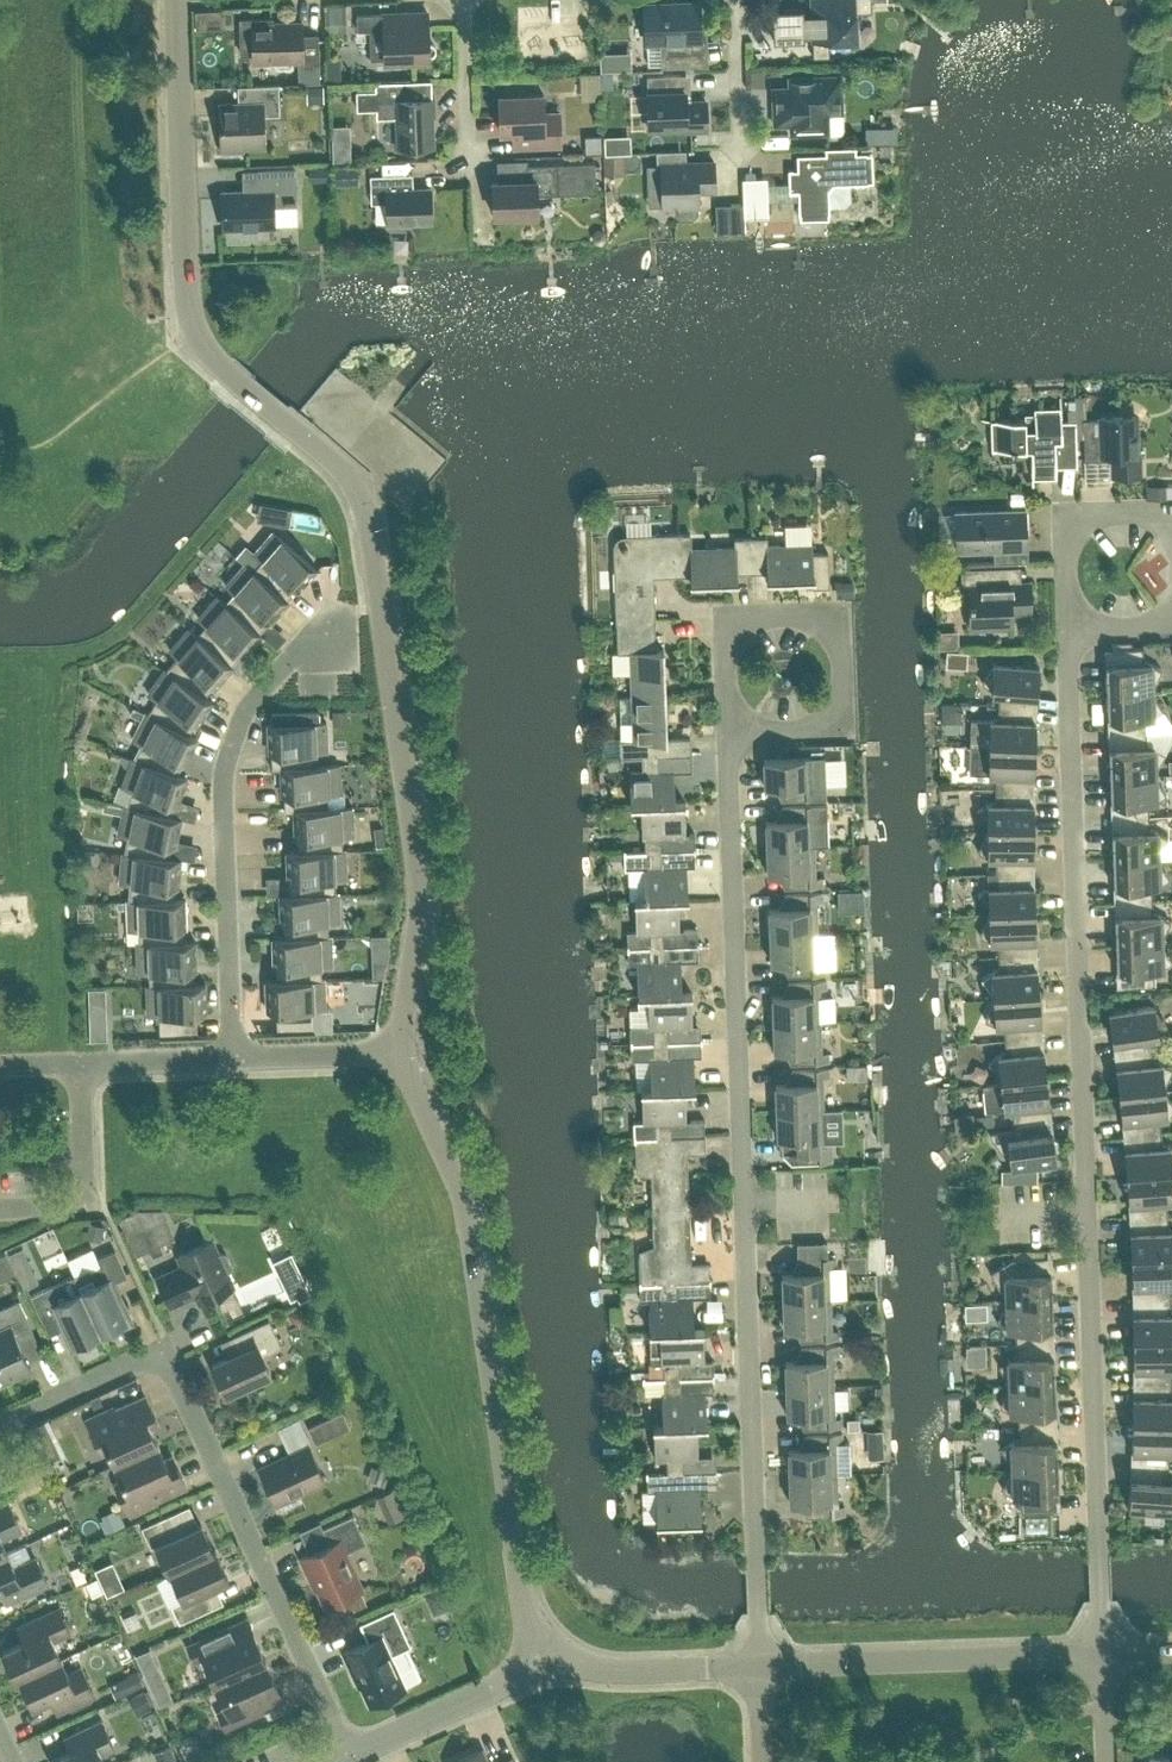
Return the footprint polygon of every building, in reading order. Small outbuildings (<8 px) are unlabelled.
[(857,38),(856,11),(871,10),(871,0),(811,0),(811,6),(772,7),(773,39),(812,37),(813,56),(830,55),(829,39),(857,38)] [(646,40),(661,39),(662,65),(694,63),(693,38),(700,38),(698,2),(645,4),(646,40)] [(427,11),(371,13),(356,14),(357,29),(369,29),(370,58),(429,56),(429,53),(435,48),(435,44),(432,41),(428,40),(427,11)] [(241,52),(253,52),(253,60),(302,59),(302,69),(319,68),(318,33),(302,33),(302,21),(272,22),(272,17),(240,18),(241,52)] [(686,101),(685,90),(681,90),(680,73),(647,75),(648,110),(635,111),(636,137),(649,137),(649,127),(685,126),(685,128),(707,127),(706,100),(686,101)] [(840,75),(798,76),(798,86),(774,87),(775,123),(791,122),(792,131),(827,130),(826,102),(841,101),(840,75)] [(433,97),(431,97),(431,78),(375,81),(376,89),(356,90),(357,108),(376,108),(377,116),(397,115),(398,145),(432,144),(431,114),(434,114),(433,97)] [(220,150),(243,149),(243,146),(265,145),(264,114),(280,113),(279,83),(250,84),(251,101),(219,102),(220,150)] [(504,84),(504,113),(499,114),(499,130),(513,130),(513,145),(560,144),(559,111),(543,111),(543,92),(529,92),(529,83),(504,84)] [(350,143),(334,143),(334,160),(351,159),(350,143)] [(797,160),(797,168),(793,168),(793,167),(788,167),(789,190),(793,190),(793,189),(798,189),(799,212),(829,211),(828,188),(833,182),(868,181),(867,151),(855,151),(855,147),(856,147),(856,145),(825,146),(825,148),(826,148),(826,152),(803,153),(797,160)] [(753,161),(774,158),(772,146),(752,148),(753,161)] [(595,161),(527,164),(527,158),(497,159),(498,180),(492,180),(493,212),(538,211),(537,193),(596,191),(595,161)] [(698,204),(698,189),(715,188),(714,160),(661,162),(662,205),(669,205),(669,212),(676,216),(690,216),(697,211),(697,204),(698,204)] [(310,166),(311,179),(330,178),(329,165),(310,166)] [(360,165),(336,166),(337,185),(349,185),(348,175),(360,175),(360,165)] [(295,167),(257,169),(258,189),(222,190),(223,227),(297,224),(295,167)] [(387,221),(431,220),(430,187),(404,188),(404,173),(370,174),(371,202),(386,201),(387,221)] [(768,213),(767,201),(744,202),(744,214),(768,213)] [(1034,417),(991,418),(991,448),(1031,447),(1032,476),(1056,476),(1055,437),(1076,437),(1075,420),(1061,420),(1061,406),(1034,406),(1034,417)] [(1137,451),(1136,414),(1100,415),(1100,418),(1083,418),(1085,459),(1112,458),(1112,473),(1140,472),(1139,451),(1137,451)] [(287,523),(290,507),(274,504),(271,520),(287,523)] [(1028,560),(1028,541),(1026,541),(1025,507),(955,510),(957,550),(993,548),(994,561),(1028,560)] [(776,514),(777,534),(804,532),(803,513),(776,514)] [(262,558),(253,569),(252,570),(286,599),(287,599),(304,579),(306,581),(316,569),(321,573),(322,572),(272,529),(265,537),(266,537),(254,551),(262,558)] [(613,545),(615,619),(655,618),(654,575),(676,574),(674,532),(624,534),(622,534),(619,536),(617,537),(615,538),(615,539),(614,541),(613,542),(613,543),(613,545)] [(690,579),(690,581),(738,579),(738,577),(737,577),(737,572),(752,571),(751,535),(748,536),(734,537),(734,545),(691,547),(691,532),(677,533),(677,532),(674,532),(676,574),(691,574),(691,579),(690,579)] [(812,552),(812,543),(767,544),(767,536),(753,536),(753,535),(751,535),(752,571),(767,571),(767,576),(766,576),(766,578),(812,576),(812,586),(829,585),(828,551),(812,552)] [(262,558),(254,551),(245,544),(236,554),(244,562),(253,569),(262,558)] [(253,569),(244,562),(237,569),(238,570),(226,584),(234,591),(225,601),(224,602),(258,632),(259,631),(276,611),(278,613),(289,600),(287,599),(286,599),(252,570),(253,569)] [(970,626),(1011,625),(1010,609),(1030,609),(1029,581),(1003,582),(999,578),(999,566),(961,567),(961,584),(969,584),(970,626)] [(853,580),(835,580),(836,596),(854,596),(853,580)] [(216,594),(216,595),(209,602),(210,602),(198,616),(206,623),(197,634),(196,634),(230,664),(231,663),(248,644),(250,646),(261,633),(259,631),(258,632),(224,602),(225,601),(216,594)] [(617,651),(630,651),(631,695),(665,693),(664,647),(662,647),(662,648),(656,648),(655,618),(615,619),(616,622),(617,651)] [(222,678),(233,665),(231,663),(230,664),(196,634),(197,634),(188,626),(181,634),(182,634),(170,648),(178,656),(166,669),(166,670),(204,695),(204,694),(220,676),(222,678)] [(1153,689),(1152,686),(1162,668),(1152,663),(1152,662),(1150,662),(1143,658),(1143,646),(1111,647),(1112,663),(1105,663),(1106,690),(1153,689)] [(992,689),(999,693),(998,704),(1030,706),(1031,691),(1037,692),(1039,664),(1036,664),(1036,659),(1022,658),(1022,663),(993,661),(993,665),(981,681),(991,688),(992,689)] [(164,667),(163,668),(158,676),(148,691),(157,698),(147,712),(147,713),(188,733),(201,713),(204,714),(213,700),(204,694),(204,695),(166,670),(166,669),(164,667)] [(1114,717),(1114,732),(1146,731),(1145,721),(1152,716),(1154,716),(1154,715),(1163,709),(1153,692),(1153,689),(1106,690),(1107,717),(1114,717)] [(691,736),(666,737),(665,693),(631,695),(619,696),(620,721),(632,720),(633,738),(620,739),(621,753),(620,753),(620,756),(692,753),(692,750),(691,750),(691,736)] [(1035,720),(1029,720),(1030,706),(998,704),(998,715),(995,716),(991,719),(989,719),(971,718),(970,745),(1035,747),(1035,720)] [(141,719),(144,712),(133,706),(130,713),(141,719)] [(332,724),(348,723),(348,708),(331,708),(332,724)] [(261,723),(261,724),(267,724),(268,739),(270,739),(271,767),(280,767),(280,766),(317,765),(317,764),(316,750),(327,749),(326,731),(327,731),(326,720),(319,721),(319,709),(271,710),(272,722),(261,723)] [(145,711),(144,712),(141,719),(140,720),(140,721),(132,737),(142,742),(134,758),(134,759),(177,774),(177,773),(188,752),(190,753),(198,738),(188,733),(147,713),(147,712),(145,711)] [(1108,747),(1109,774),(1156,773),(1155,770),(1165,752),(1155,747),(1155,746),(1153,746),(1146,742),(1146,731),(1114,732),(1115,747),(1108,747)] [(993,775),(996,777),(996,787),(1027,788),(1027,774),(1034,774),(1035,747),(970,745),(969,771),(987,772),(989,772),(993,775)] [(691,756),(692,756),(692,753),(620,756),(620,758),(622,758),(622,756),(642,755),(642,770),(630,770),(632,802),(631,802),(631,804),(641,803),(641,802),(674,801),(673,771),(692,770),(691,756)] [(825,755),(811,756),(763,757),(764,785),(781,784),(782,799),(826,797),(825,755)] [(131,757),(131,758),(128,767),(122,784),(132,788),(126,805),(171,815),(171,814),(179,792),(181,793),(187,777),(177,773),(177,774),(134,759),(134,758),(131,757)] [(340,773),(339,763),(317,764),(317,765),(280,766),(280,767),(281,782),(283,782),(285,810),(293,809),(329,807),(329,806),(329,792),(340,792),(339,773),(340,773)] [(1117,801),(1117,816),(1149,815),(1148,805),(1155,800),(1156,800),(1156,799),(1166,793),(1156,776),(1156,773),(1109,774),(1110,801),(1117,801)] [(977,809),(987,826),(987,829),(1033,829),(1033,802),(1027,802),(1027,788),(996,787),(995,798),(988,802),(987,802),(987,803),(977,809)] [(695,848),(694,832),(685,832),(684,802),(685,802),(685,800),(674,801),(641,802),(641,803),(642,835),(644,835),(645,849),(625,850),(625,848),(624,848),(624,851),(695,848)] [(105,802),(104,809),(122,813),(123,806),(105,802)] [(783,819),(766,819),(767,846),(814,845),(828,844),(827,803),(782,805),(783,819)] [(122,813),(121,814),(122,814),(118,832),(129,834),(125,852),(125,853),(170,857),(170,856),(175,833),(178,833),(182,817),(171,814),(171,815),(126,805),(124,804),(123,806),(122,813)] [(353,816),(352,805),(329,806),(329,807),(293,809),(294,824),(296,824),(297,850),(297,851),(342,849),(342,834),(353,834),(352,816),(353,816)] [(1111,831),(1112,858),(1158,857),(1158,854),(1168,836),(1158,831),(1158,830),(1156,830),(1149,826),(1149,815),(1117,816),(1118,831),(1111,831)] [(1027,856),(1033,856),(1033,829),(987,829),(987,833),(977,850),(987,855),(987,856),(988,856),(995,860),(995,871),(1027,870),(1027,856)] [(815,876),(814,845),(767,846),(768,873),(785,872),(785,887),(822,885),(822,876),(815,876)] [(346,859),(345,848),(342,849),(297,851),(297,850),(286,851),(287,867),(289,867),(290,893),(290,894),(335,892),(335,878),(346,877),(345,859),(346,859)] [(624,851),(624,854),(625,854),(625,852),(645,851),(645,865),(643,865),(644,897),(644,898),(678,897),(688,897),(688,895),(687,895),(686,864),(694,864),(694,851),(695,851),(695,848),(624,851)] [(122,852),(121,862),(120,880),(131,881),(129,899),(129,900),(174,898),(177,874),(179,874),(181,857),(170,856),(170,857),(125,853),(125,852),(122,852)] [(1120,885),(1120,900),(1152,899),(1151,888),(1158,884),(1159,884),(1159,883),(1169,877),(1159,860),(1158,857),(1112,858),(1113,885),(1120,885)] [(1034,884),(1027,885),(1027,870),(995,871),(988,871),(989,886),(987,886),(988,887),(978,893),(988,910),(988,913),(1035,911),(1034,884)] [(339,902),(338,891),(335,892),(290,894),(290,893),(279,894),(280,911),(282,911),(283,936),(283,937),(328,935),(328,921),(339,920),(338,902),(339,902)] [(786,907),(769,907),(770,934),(817,932),(815,900),(823,900),(822,891),(785,892),(786,907)] [(126,899),(126,910),(127,910),(127,928),(138,928),(139,942),(184,941),(184,940),(183,914),(186,914),(185,897),(174,898),(129,900),(129,899),(126,899)] [(698,943),(698,941),(697,941),(697,928),(679,928),(678,897),(644,898),(644,897),(634,897),(634,899),(635,899),(636,929),(627,929),(627,943),(627,946),(698,943)] [(1114,915),(1115,942),(1161,940),(1161,938),(1171,920),(1160,914),(1159,914),(1152,909),(1152,899),(1120,900),(1121,915),(1114,915)] [(1029,939),(1036,938),(1035,911),(988,913),(989,917),(979,934),(989,939),(989,940),(991,940),(998,944),(998,955),(1030,953),(1029,939)] [(818,964),(817,932),(770,934),(771,961),(788,960),(788,974),(825,973),(825,964),(818,964)] [(332,945),(331,935),(328,935),(283,937),(283,936),(272,937),(273,954),(275,954),(276,980),(321,979),(321,978),(321,964),(332,963),(331,945),(332,945)] [(149,970),(149,984),(149,985),(194,983),(193,957),(196,957),(195,940),(184,940),(184,941),(139,942),(136,942),(136,952),(137,952),(137,970),(149,970)] [(1116,969),(1123,969),(1123,985),(1155,984),(1154,972),(1161,967),(1162,967),(1171,960),(1161,943),(1161,940),(1115,942),(1116,969)] [(637,992),(637,994),(648,994),(648,993),(681,992),(681,991),(680,959),(678,959),(677,945),(697,944),(697,946),(698,946),(698,943),(627,946),(628,961),(637,961),(638,992),(637,992)] [(1037,967),(1031,967),(1030,953),(998,955),(999,965),(992,970),(991,970),(991,971),(981,978),(993,994),(993,997),(1039,994),(1037,967)] [(258,1032),(335,1029),(334,1029),(334,1028),(315,1029),(314,1007),(325,1007),(324,988),(325,988),(324,978),(321,978),(321,979),(276,980),(265,980),(266,1004),(269,1004),(269,1009),(276,1009),(277,1030),(258,1031),(258,1032)] [(789,994),(772,995),(773,1022),(820,1020),(819,988),(826,988),(825,979),(788,980),(789,994)] [(140,1036),(216,1034),(216,1033),(216,1032),(197,1033),(196,1012),(204,1011),(203,1007),(206,1006),(205,982),(194,983),(149,985),(149,984),(146,984),(147,995),(148,1013),(159,1013),(159,1034),(140,1035),(140,1036)] [(630,1026),(631,1041),(702,1039),(702,1036),(700,1036),(700,1038),(683,1039),(682,1024),(692,1023),(691,992),(692,992),(692,991),(681,991),(681,992),(648,993),(648,994),(649,1025),(630,1026)] [(1034,1021),(1041,1021),(1039,994),(993,997),(993,1001),(984,1018),(995,1023),(995,1024),(996,1024),(1003,1028),(1004,1038),(1036,1035),(1034,1021)] [(1119,1037),(1120,1051),(1151,1047),(1150,1037),(1157,1031),(1158,1031),(1158,1030),(1166,1023),(1154,1008),(1154,1004),(1125,1008),(1124,1003),(1110,1005),(1111,1010),(1108,1010),(1112,1038),(1119,1037)] [(106,1020),(89,1020),(90,1038),(107,1037),(106,1020)] [(821,1052),(820,1020),(773,1022),(774,1049),(791,1048),(791,1062),(828,1061),(828,1052),(821,1052)] [(1043,1049),(1037,1050),(1036,1035),(1004,1038),(1005,1048),(999,1054),(997,1054),(997,1055),(988,1062),(1000,1077),(1000,1081),(1046,1076),(1043,1049)] [(702,1042),(702,1039),(631,1041),(631,1044),(632,1044),(633,1056),(650,1055),(651,1087),(651,1088),(685,1087),(685,1088),(695,1087),(695,1086),(694,1086),(693,1055),(701,1054),(701,1042),(702,1042)] [(1119,1093),(1165,1088),(1164,1085),(1171,1067),(1162,1062),(1162,1061),(1160,1061),(1153,1058),(1151,1047),(1120,1051),(1122,1065),(1116,1066),(1119,1093)] [(792,1082),(775,1083),(776,1110),(823,1108),(822,1076),(829,1076),(829,1067),(792,1068),(792,1082)] [(1043,1103),(1049,1103),(1046,1076),(1000,1081),(983,1083),(986,1108),(1003,1107),(1004,1107),(1012,1111),(1013,1121),(1044,1118),(1043,1103)] [(705,1118),(686,1119),(685,1088),(685,1087),(651,1088),(651,1087),(641,1088),(641,1089),(642,1089),(643,1121),(634,1121),(635,1133),(634,1133),(634,1136),(705,1134),(705,1118)] [(1129,1133),(1161,1131),(1160,1120),(1166,1115),(1168,1115),(1167,1114),(1171,1111),(1171,1101),(1165,1091),(1165,1088),(1119,1093),(1122,1120),(1128,1119),(1129,1133)] [(792,1151),(792,1162),(832,1160),(831,1140),(824,1140),(823,1108),(776,1110),(777,1136),(779,1136),(780,1152),(792,1151)] [(1052,1131),(1046,1132),(1044,1118),(1013,1121),(1014,1127),(990,1130),(991,1137),(1010,1161),(1010,1165),(1039,1161),(1040,1166),(1054,1164),(1053,1159),(1056,1158),(1052,1131)] [(1126,1175),(1171,1172),(1171,1146),(1170,1146),(1170,1145),(1169,1145),(1162,1141),(1161,1131),(1129,1133),(1131,1148),(1124,1148),(1126,1175)] [(705,1137),(705,1134),(634,1136),(634,1139),(635,1139),(636,1167),(651,1167),(652,1206),(651,1206),(651,1209),(690,1207),(690,1202),(689,1202),(687,1151),(705,1151),(705,1137)] [(1016,1172),(992,1171),(991,1218),(1002,1218),(1003,1205),(1046,1206),(1047,1170),(1016,1169),(1016,1172)] [(1136,1216),(1167,1214),(1166,1203),(1171,1199),(1171,1172),(1126,1175),(1128,1202),(1135,1201),(1136,1216)] [(138,1210),(126,1216),(121,1218),(138,1254),(150,1249),(153,1255),(163,1251),(160,1244),(152,1225),(166,1219),(164,1214),(158,1201),(138,1210)] [(710,1280),(710,1277),(709,1263),(691,1263),(689,1213),(690,1213),(690,1207),(651,1209),(651,1212),(652,1211),(654,1250),(639,1251),(640,1279),(639,1279),(639,1282),(710,1280)] [(1131,1257),(1171,1256),(1171,1227),(1167,1225),(1167,1214),(1136,1216),(1136,1230),(1130,1230),(1131,1257)] [(107,1217),(90,1218),(99,1236),(112,1230),(107,1217)] [(230,1269),(232,1265),(226,1253),(222,1251),(218,1253),(211,1239),(178,1254),(183,1265),(157,1276),(170,1303),(196,1291),(199,1300),(232,1285),(226,1271),(230,1269)] [(115,1329),(132,1320),(114,1280),(127,1274),(115,1248),(97,1256),(101,1264),(90,1269),(89,1267),(74,1274),(100,1330),(113,1324),(115,1329)] [(289,1251),(270,1259),(280,1282),(285,1292),(287,1291),(290,1297),(296,1294),(298,1298),(308,1293),(299,1273),(289,1251)] [(989,1271),(1006,1297),(1006,1300),(1052,1298),(1051,1271),(1045,1272),(1044,1255),(1013,1257),(989,1271)] [(782,1272),(783,1299),(830,1297),(828,1266),(836,1265),(835,1256),(798,1258),(799,1272),(782,1272)] [(1139,1298),(1170,1298),(1170,1287),(1171,1286),(1171,1256),(1131,1257),(1132,1284),(1139,1284),(1139,1298)] [(32,1269),(18,1276),(23,1287),(37,1280),(32,1269)] [(74,1274),(59,1281),(31,1294),(43,1320),(56,1314),(72,1348),(90,1340),(88,1336),(100,1330),(74,1274)] [(709,1282),(710,1282),(710,1280),(639,1282),(640,1298),(649,1298),(650,1328),(649,1328),(649,1330),(660,1330),(660,1329),(693,1328),(693,1327),(692,1296),(710,1295),(709,1282)] [(831,1329),(830,1297),(783,1299),(784,1326),(801,1325),(801,1339),(838,1338),(838,1329),(831,1329)] [(1053,1325),(1052,1298),(1006,1300),(1006,1303),(996,1321),(1007,1326),(1007,1327),(1008,1327),(1015,1331),(1015,1342),(1047,1341),(1046,1326),(1053,1325)] [(1133,1340),(1171,1340),(1171,1309),(1170,1308),(1170,1298),(1139,1298),(1139,1313),(1133,1313),(1133,1340)] [(0,1328),(0,1363),(7,1378),(31,1367),(22,1348),(38,1341),(18,1299),(0,1307),(0,1328)] [(280,1344),(269,1318),(233,1335),(240,1350),(212,1363),(225,1392),(271,1371),(262,1353),(280,1344)] [(638,1348),(637,1326),(621,1327),(623,1349),(638,1348)] [(714,1375),(714,1372),(712,1372),(712,1360),(704,1360),(703,1328),(704,1328),(704,1327),(693,1327),(693,1328),(660,1329),(660,1330),(649,1330),(650,1362),(663,1361),(664,1376),(644,1376),(644,1374),(643,1374),(643,1377),(714,1375)] [(1139,1381),(1171,1381),(1171,1371),(1171,1370),(1171,1340),(1133,1340),(1133,1367),(1139,1367),(1139,1381)] [(1047,1355),(1047,1341),(1015,1342),(1016,1352),(1009,1357),(1008,1357),(1008,1358),(998,1364),(1008,1381),(1009,1384),(1055,1382),(1054,1355),(1047,1355)] [(802,1360),(785,1360),(786,1387),(833,1385),(832,1353),(839,1353),(838,1344),(801,1345),(802,1360)] [(713,1378),(714,1378),(714,1375),(643,1377),(643,1380),(644,1380),(644,1378),(664,1377),(664,1391),(662,1391),(663,1423),(663,1424),(697,1423),(697,1424),(707,1423),(707,1422),(706,1422),(705,1391),(713,1390),(713,1378)] [(1171,1381),(1139,1381),(1139,1395),(1133,1395),(1132,1422),(1171,1423),(1171,1393),(1171,1392),(1171,1381)] [(1056,1409),(1055,1382),(1009,1384),(1009,1387),(999,1404),(1009,1410),(1009,1411),(1011,1411),(1018,1415),(1018,1425),(1050,1424),(1049,1409),(1056,1409)] [(834,1417),(833,1385),(786,1387),(787,1414),(804,1413),(804,1427),(841,1426),(841,1417),(834,1417)] [(151,1428),(158,1424),(145,1394),(114,1408),(113,1405),(86,1417),(101,1450),(108,1447),(115,1462),(158,1442),(151,1428)] [(315,1442),(350,1426),(342,1410),(308,1426),(315,1442)] [(36,1442),(50,1436),(44,1422),(30,1429),(36,1442)] [(1132,1422),(1131,1449),(1138,1449),(1137,1464),(1168,1465),(1169,1454),(1171,1453),(1171,1423),(1132,1422)] [(697,1423),(663,1424),(663,1423),(653,1424),(653,1425),(654,1425),(655,1457),(666,1457),(667,1471),(647,1472),(647,1469),(646,1469),(646,1472),(717,1470),(717,1467),(715,1467),(716,1469),(684,1470),(683,1456),(698,1455),(697,1424),(697,1423)] [(1050,1439),(1050,1424),(1018,1425),(1019,1436),(1012,1440),(1011,1441),(1001,1448),(1011,1465),(1011,1468),(1058,1466),(1057,1439),(1050,1439)] [(883,1428),(867,1428),(867,1440),(883,1440),(883,1428)] [(805,1447),(788,1448),(789,1475),(836,1473),(835,1441),(842,1441),(842,1432),(805,1433),(805,1447)] [(222,1443),(226,1453),(246,1445),(241,1434),(222,1443)] [(155,1498),(186,1484),(172,1454),(164,1457),(158,1442),(115,1462),(121,1477),(115,1480),(130,1513),(156,1501),(155,1498)] [(309,1444),(260,1467),(275,1501),(324,1479),(309,1444)] [(1168,1465),(1137,1464),(1136,1478),(1130,1477),(1128,1505),(1131,1505),(1130,1511),(1144,1512),(1145,1506),(1171,1508),(1171,1479),(1168,1476),(1168,1465)] [(1052,1493),(1058,1493),(1058,1466),(1011,1468),(1012,1471),(1002,1488),(1012,1494),(1014,1495),(1021,1499),(1021,1510),(1053,1509),(1052,1493)] [(717,1473),(717,1470),(646,1472),(646,1475),(647,1489),(656,1489),(657,1519),(656,1519),(656,1520),(701,1519),(701,1517),(700,1517),(699,1487),(717,1487),(717,1473)] [(789,1475),(790,1501),(807,1501),(807,1515),(844,1514),(844,1505),(837,1505),(836,1473),(789,1475)] [(8,1500),(13,1498),(7,1484),(0,1487),(0,1504),(8,1500)] [(7,1551),(1,1537),(21,1528),(8,1500),(0,1504),(0,1554),(7,1551)] [(113,1508),(101,1514),(103,1517),(99,1519),(105,1532),(126,1522),(119,1509),(115,1512),(113,1508)] [(214,1550),(213,1550),(201,1522),(183,1531),(178,1529),(170,1512),(141,1526),(150,1546),(156,1543),(169,1572),(171,1571),(170,1570),(214,1550)] [(300,1556),(309,1576),(311,1575),(325,1604),(362,1587),(345,1551),(366,1541),(353,1513),(323,1526),(330,1542),(300,1556)] [(228,1578),(215,1549),(213,1550),(214,1550),(170,1570),(171,1571),(183,1598),(171,1604),(179,1621),(215,1605),(208,1591),(210,1586),(228,1578)] [(7,1551),(0,1554),(0,1590),(6,1602),(48,1582),(35,1556),(14,1566),(7,1551)] [(442,1632),(460,1624),(442,1586),(424,1594),(442,1632)] [(3,1650),(16,1679),(20,1677),(20,1676),(60,1657),(52,1639),(70,1631),(59,1606),(17,1625),(24,1640),(3,1650)] [(411,1644),(393,1606),(359,1622),(368,1640),(344,1651),(353,1671),(355,1670),(370,1702),(404,1686),(390,1654),(411,1644)] [(214,1680),(214,1681),(265,1658),(265,1657),(253,1632),(241,1637),(234,1622),(187,1644),(195,1659),(203,1655),(215,1680),(214,1680)] [(20,1676),(20,1677),(33,1704),(50,1696),(57,1711),(94,1694),(81,1665),(67,1671),(60,1657),(20,1676)] [(266,1658),(265,1658),(214,1681),(215,1682),(227,1707),(218,1711),(225,1726),(271,1705),(265,1690),(277,1684),(265,1659),(266,1658)] [(139,1669),(128,1674),(134,1687),(144,1682),(139,1669)] [(144,1688),(128,1696),(136,1713),(152,1705),(144,1688)] [(1012,1694),(1012,1709),(1023,1709),(1022,1693),(1012,1694)] [(54,1761),(105,1761),(100,1753),(114,1747),(101,1717),(64,1734),(71,1749),(52,1758),(54,1761)] [(170,1743),(154,1750),(159,1761),(178,1761),(170,1743)] [(482,1747),(450,1761),(488,1761),(482,1747)] [(1150,1752),(1148,1761),(1171,1761),(1171,1757),(1150,1752)]
